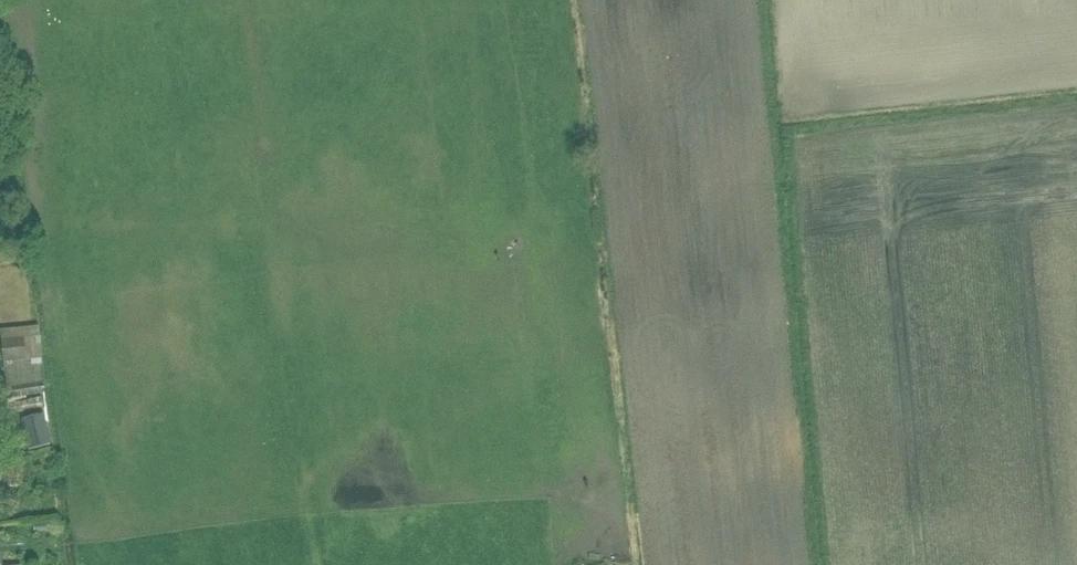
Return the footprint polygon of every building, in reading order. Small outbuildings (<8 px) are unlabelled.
[(4,363),(27,362),(25,338),(2,340),(4,363)] [(51,445),(47,428),(24,434),(29,451),(51,445)]
